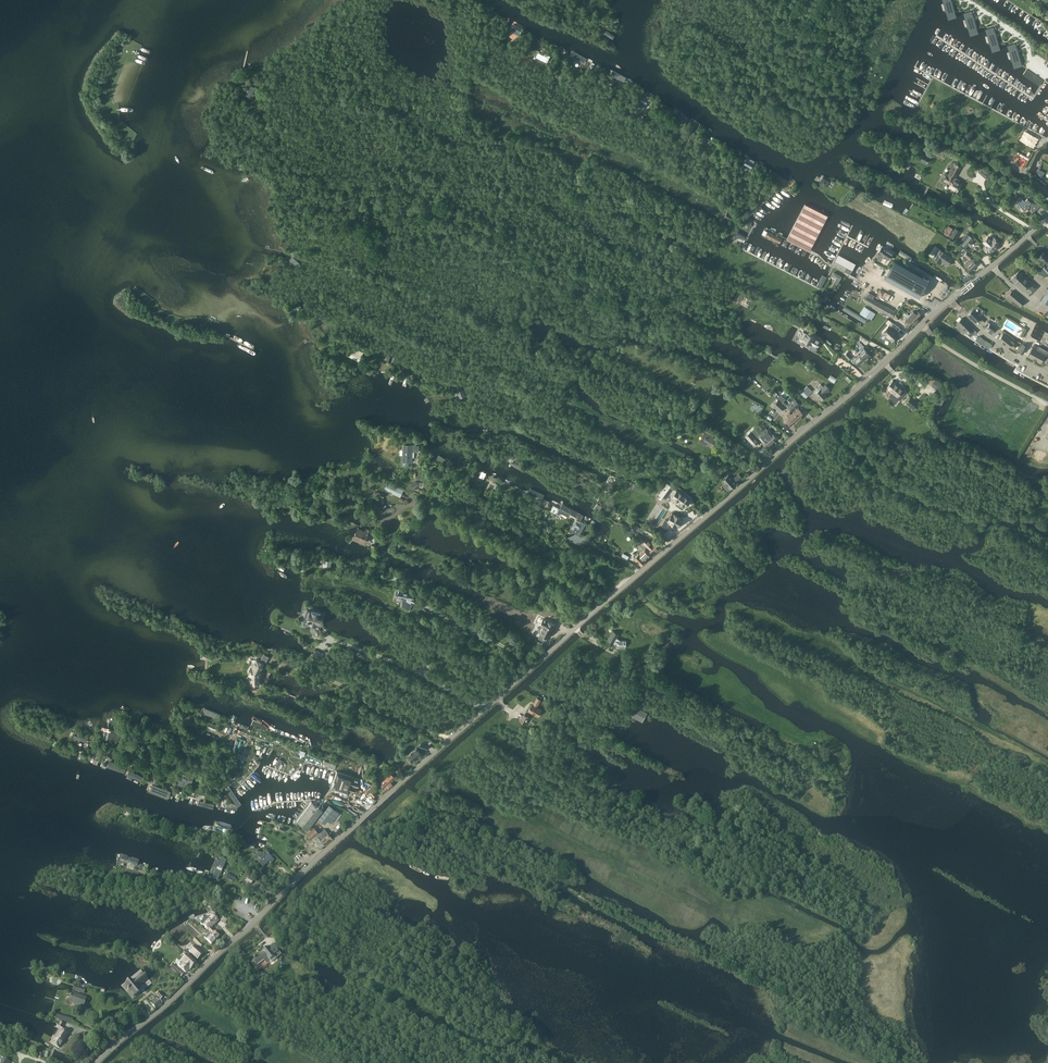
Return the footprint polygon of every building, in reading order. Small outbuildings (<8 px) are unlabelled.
[(955,13),(951,0),(945,0),(950,17),(956,15),(955,13)] [(971,11),(965,12),(972,33),(978,31),(977,30),(972,10),(971,11)] [(519,35),(523,28),(515,23),(512,28),(516,31),(515,33),(519,35)] [(611,27),(607,29),(614,38),(617,36),(611,27)] [(993,27),(987,29),(992,46),(998,44),(999,44),(993,27)] [(1015,43),(1009,45),(1015,66),(1021,64),(1022,64),(1015,43)] [(562,56),(565,52),(555,46),(553,51),(562,56)] [(585,62),(587,58),(573,50),(571,54),(585,62)] [(545,55),(539,52),(539,54),(538,54),(537,56),(538,57),(548,61),(551,56),(546,53),(545,55)] [(560,75),(563,67),(557,65),(554,73),(560,75)] [(1026,69),(1023,75),(1039,86),(1043,81),(1026,69)] [(625,82),(628,77),(613,70),(611,75),(625,82)] [(251,84),(246,82),(245,85),(247,86),(248,86),(250,87),(249,87),(247,92),(245,95),(248,97),(253,100),(256,94),(252,92),(256,86),(251,84)] [(643,111),(647,104),(642,101),(640,104),(638,103),(636,106),(638,108),(637,110),(639,111),(640,109),(643,111)] [(684,123),(689,117),(682,112),(679,115),(681,117),(679,119),(684,123)] [(702,145),(707,138),(702,135),(697,141),(702,145)] [(921,153),(918,159),(926,163),(930,157),(921,153)] [(751,167),(753,163),(745,158),(742,162),(751,167)] [(954,178),(959,169),(962,167),(962,162),(958,160),(954,162),(954,165),(948,176),(946,175),(944,181),(950,184),(949,186),(957,191),(961,184),(958,183),(960,181),(954,178)] [(787,181),(789,176),(774,167),(771,171),(787,181)] [(825,188),(829,182),(823,178),(819,184),(825,188)] [(1025,201),(1021,196),(1015,201),(1024,212),(1030,207),(1034,212),(1038,209),(1042,205),(1036,202),(1034,204),(1032,202),(1031,203),(1027,199),(1025,201)] [(809,251),(828,216),(805,204),(786,239),(809,251)] [(948,235),(953,228),(949,226),(944,233),(948,235)] [(956,239),(960,231),(955,228),(950,237),(955,239),(956,239)] [(744,237),(734,231),(730,237),(733,239),(735,236),(742,240),(744,239),(744,237)] [(767,233),(764,232),(762,234),(777,242),(779,238),(767,232),(767,233)] [(968,237),(966,235),(960,242),(966,247),(968,245),(969,245),(972,242),(971,241),(972,239),(969,236),(968,237)] [(989,237),(984,242),(987,245),(985,248),(989,252),(991,251),(992,252),(999,245),(998,244),(999,242),(995,237),(992,240),(989,237)] [(889,259),(892,253),(882,247),(878,252),(889,259)] [(948,265),(952,258),(939,249),(933,259),(940,263),(942,261),(948,265)] [(1045,250),(1037,258),(1041,262),(1042,260),(1047,265),(1043,269),(1047,274),(1047,253),(1047,252),(1045,250)] [(849,274),(855,264),(839,255),(833,265),(849,274)] [(297,267),(300,263),(292,257),(289,261),(297,267)] [(970,271),(977,265),(970,258),(969,259),(964,264),(970,271)] [(888,271),(884,278),(909,292),(919,297),(928,279),(909,269),(894,260),(889,268),(888,270),(888,271)] [(813,272),(808,282),(813,285),(818,275),(813,272)] [(836,285),(839,280),(840,278),(841,276),(833,272),(832,273),(831,275),(836,278),(833,283),(836,285)] [(1025,278),(1020,273),(1013,279),(1019,285),(1018,286),(1025,292),(1028,289),(1033,294),(1038,289),(1026,277),(1025,278)] [(823,275),(817,286),(821,288),(827,278),(823,275)] [(1026,303),(1014,292),(1007,299),(1012,303),(1014,301),(1021,307),(1026,303)] [(892,317),(895,312),(867,296),(864,301),(892,317)] [(294,310),(302,307),(299,302),(292,304),(294,310)] [(682,316),(684,312),(681,311),(682,309),(679,307),(676,312),(682,316)] [(869,319),(871,316),(870,315),(872,312),(865,307),(861,314),(869,319)] [(982,320),(973,310),(972,309),(967,314),(975,322),(977,320),(980,322),(982,320)] [(913,311),(909,315),(916,321),(917,320),(918,318),(922,314),(919,311),(916,314),(913,311)] [(909,315),(905,320),(908,322),(905,325),(909,328),(909,327),(912,324),(913,324),(916,321),(909,315)] [(976,332),(962,317),(956,322),(958,324),(956,326),(960,330),(963,333),(965,331),(971,337),(976,332)] [(992,334),(996,328),(988,321),(984,326),(990,330),(988,331),(992,334)] [(889,327),(884,332),(884,333),(884,334),(887,337),(888,338),(891,341),(892,340),(893,341),(898,335),(895,333),(896,332),(897,332),(900,328),(893,323),(892,323),(893,324),(889,327)] [(803,332),(800,338),(804,341),(803,343),(807,346),(809,343),(811,344),(817,347),(820,341),(814,338),(803,332)] [(1013,348),(1017,343),(1004,332),(998,340),(1008,348),(1010,345),(1013,348)] [(861,351),(858,353),(865,361),(871,356),(863,347),(865,345),(865,344),(861,340),(858,342),(862,346),(859,349),(861,351)] [(1035,344),(1033,346),(1027,356),(1041,363),(1046,354),(1047,351),(1047,350),(1039,345),(1038,346),(1035,344)] [(1022,346),(1017,353),(1021,355),(1026,348),(1022,346)] [(358,350),(353,347),(349,356),(359,361),(364,352),(359,349),(358,350)] [(394,363),(395,357),(393,356),(393,355),(386,352),(384,360),(391,362),(394,363)] [(847,361),(849,360),(851,357),(847,353),(845,355),(842,357),(847,361)] [(858,353),(852,358),(859,366),(865,361),(858,353)] [(834,383),(836,379),(830,375),(827,379),(834,383)] [(937,390),(942,384),(937,380),(932,386),(937,390)] [(897,397),(903,390),(892,381),(886,388),(887,388),(886,389),(886,390),(886,392),(888,394),(889,394),(891,393),(891,392),(897,397)] [(466,396),(462,386),(463,386),(461,382),(454,385),(455,388),(456,388),(460,398),(466,396)] [(823,387),(820,384),(818,386),(821,389),(820,390),(820,389),(815,393),(821,400),(826,396),(824,394),(829,389),(825,385),(823,387)] [(802,391),(797,386),(795,388),(805,398),(812,391),(807,386),(802,391)] [(914,411),(919,404),(911,397),(906,403),(914,411)] [(799,404),(794,399),(787,405),(791,410),(793,413),(799,419),(804,415),(797,407),(799,404)] [(777,401),(776,400),(774,402),(776,403),(773,405),(781,412),(785,406),(778,400),(777,401)] [(756,402),(752,405),(755,408),(758,412),(763,408),(759,404),(758,405),(756,402)] [(791,414),(790,414),(789,413),(786,415),(790,420),(787,422),(790,426),(793,423),(794,424),(799,419),(793,413),(791,414)] [(712,447),(717,440),(712,437),(715,432),(698,423),(695,427),(705,432),(700,440),(712,447)] [(767,431),(765,429),(763,429),(760,432),(760,433),(762,436),(759,438),(767,447),(777,439),(769,430),(767,431)] [(753,445),(758,441),(750,432),(746,436),(753,445)] [(418,451),(419,446),(404,445),(403,462),(411,462),(412,451),(418,451)] [(725,478),(722,480),(730,489),(734,485),(733,484),(742,477),(739,473),(732,479),(730,477),(728,475),(725,478)] [(401,497),(404,490),(388,482),(385,489),(393,493),(392,494),(401,497)] [(667,483),(659,494),(666,499),(669,494),(686,506),(687,505),(688,506),(691,502),(690,501),(690,500),(686,497),(687,496),(685,494),(684,496),(681,493),(682,492),(679,490),(678,491),(667,484),(667,483)] [(531,488),(529,493),(535,496),(542,499),(545,494),(531,488)] [(555,516),(554,517),(558,519),(561,513),(565,515),(567,516),(568,515),(569,514),(577,518),(580,513),(563,504),(562,503),(560,507),(555,516)] [(296,514),(297,506),(293,506),(293,504),(288,504),(287,513),(296,514)] [(672,513),(668,521),(670,522),(674,524),(673,526),(676,527),(677,526),(678,527),(682,519),(679,517),(679,515),(677,514),(676,515),(672,513)] [(575,521),(572,526),(574,527),(579,530),(578,533),(580,535),(586,524),(580,520),(580,522),(579,523),(575,521)] [(634,533),(638,525),(631,521),(627,529),(634,533)] [(372,531),(373,529),(370,528),(369,530),(366,528),(365,531),(358,528),(354,539),(364,543),(368,533),(375,535),(376,532),(372,531)] [(645,540),(644,540),(641,536),(639,539),(649,549),(652,553),(661,545),(657,541),(653,545),(647,539),(645,540)] [(645,560),(651,554),(640,542),(636,546),(642,551),(639,554),(634,558),(641,565),(645,560)] [(399,592),(398,596),(404,597),(402,607),(409,611),(413,602),(414,602),(415,602),(416,600),(414,598),(414,597),(414,596),(411,594),(408,593),(399,591),(399,592)] [(305,620),(304,624),(308,625),(308,626),(316,628),(317,624),(321,625),(322,621),(321,620),(322,618),(323,618),(324,614),(321,614),(321,613),(311,611),(311,612),(307,611),(305,620)] [(417,614),(416,617),(419,618),(418,621),(420,623),(423,617),(424,614),(422,613),(421,615),(417,614)] [(541,635),(539,639),(546,642),(548,638),(549,638),(552,631),(553,631),(556,624),(544,619),(541,625),(544,627),(541,634),(541,635)] [(608,640),(613,643),(613,642),(616,644),(616,646),(621,646),(626,646),(626,640),(620,640),(617,638),(619,635),(613,631),(608,640)] [(321,657),(323,653),(315,650),(313,654),(312,653),(310,657),(317,660),(319,656),(321,657)] [(260,670),(263,664),(258,661),(256,665),(254,664),(252,669),(251,668),(250,670),(249,670),(249,673),(249,674),(249,675),(250,675),(250,679),(250,681),(250,683),(251,685),(258,685),(258,678),(258,676),(260,676),(260,672),(259,671),(260,670)] [(376,686),(372,691),(377,695),(378,693),(380,690),(376,687),(376,686)] [(536,707),(540,700),(537,698),(533,705),(532,704),(529,711),(538,716),(541,710),(536,707)] [(643,723),(648,713),(636,707),(631,717),(643,723)] [(526,724),(529,718),(523,714),(519,720),(526,724)] [(103,733),(101,737),(110,740),(112,740),(114,737),(115,735),(116,731),(115,731),(111,729),(111,732),(103,730),(103,733)] [(114,737),(112,742),(116,744),(118,740),(121,733),(119,731),(118,731),(117,731),(117,732),(114,737)] [(83,737),(75,734),(72,741),(78,744),(80,739),(86,742),(88,738),(83,736),(83,737)] [(419,758),(423,755),(417,747),(407,755),(413,762),(419,758)] [(102,757),(100,765),(124,773),(126,766),(102,757)] [(128,769),(125,776),(141,783),(144,776),(128,769)] [(358,788),(359,782),(360,780),(337,772),(332,789),(352,795),(353,793),(354,793),(356,787),(358,788)] [(389,789),(395,784),(391,780),(394,778),(390,774),(380,784),(383,787),(386,786),(389,789)] [(190,787),(191,783),(186,782),(188,777),(183,775),(181,781),(179,785),(184,787),(184,786),(190,787)] [(150,781),(146,790),(170,799),(173,791),(150,781)] [(229,787),(225,789),(235,804),(239,802),(229,787)] [(195,799),(194,805),(213,811),(215,804),(195,799)] [(308,829),(322,810),(311,802),(297,821),(308,829)] [(336,821),(341,814),(329,805),(319,819),(325,823),(327,820),(331,823),(334,820),(336,821)] [(310,839),(318,833),(314,828),(306,835),(310,839)] [(325,844),(332,838),(325,830),(321,833),(322,833),(318,836),(325,844)] [(325,844),(318,836),(314,839),(321,847),(325,844)] [(274,860),(266,852),(263,855),(260,852),(254,858),(257,860),(263,867),(269,861),(271,863),(274,860)] [(121,853),(119,859),(138,866),(140,859),(121,853)] [(226,861),(220,859),(216,867),(222,869),(226,861)] [(217,919),(213,915),(209,919),(207,916),(200,923),(211,932),(212,930),(211,929),(215,924),(214,922),(217,919)] [(214,932),(212,930),(211,932),(212,934),(207,940),(211,945),(219,936),(214,932)] [(201,947),(203,945),(196,938),(194,941),(201,947)] [(255,962),(257,965),(264,960),(266,963),(270,960),(271,962),(282,954),(274,944),(268,948),(268,947),(263,951),(264,952),(253,960),(254,961),(255,962)] [(198,959),(202,954),(194,946),(189,951),(198,959)] [(188,971),(194,965),(192,963),(194,961),(187,955),(178,965),(186,973),(188,971)] [(147,979),(142,973),(138,977),(138,978),(133,982),(132,980),(130,981),(129,981),(129,982),(127,984),(127,983),(126,984),(125,985),(125,986),(126,985),(129,988),(128,989),(129,990),(130,989),(131,991),(130,991),(134,996),(140,991),(137,986),(142,982),(142,983),(147,979)] [(84,1003),(86,998),(72,993),(69,1002),(81,1006),(82,1002),(84,1003)] [(156,998),(151,1003),(155,1008),(162,1003),(159,999),(158,1000),(156,998)] [(72,1022),(73,1019),(57,1014),(56,1018),(72,1022)] [(55,1040),(53,1044),(59,1048),(69,1033),(63,1029),(64,1028),(62,1027),(64,1023),(61,1021),(61,1022),(59,1025),(58,1024),(56,1027),(57,1028),(61,1031),(57,1037),(56,1036),(54,1039),(55,1040)]
